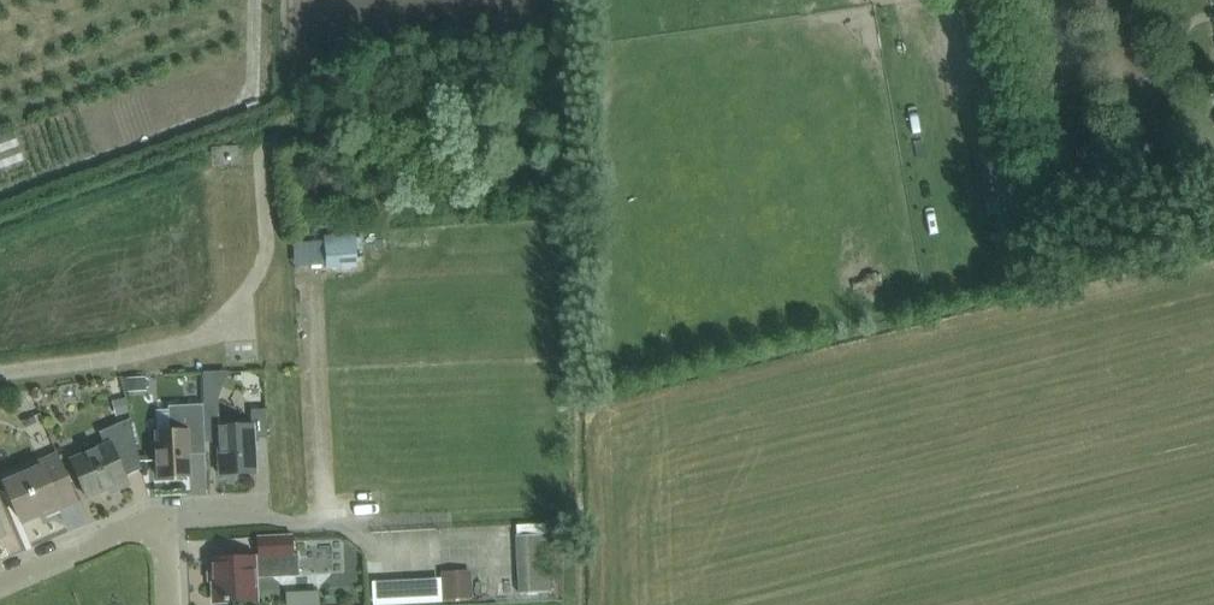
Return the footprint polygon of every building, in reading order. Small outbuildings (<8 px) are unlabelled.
[(322,14),(322,0),(298,0),(298,14),(322,14)] [(355,239),(323,240),(324,247),(325,271),(325,273),(357,271),(355,239)] [(244,363),(244,393),(278,392),(278,362),(244,363)] [(127,379),(123,379),(125,389),(128,389),(128,391),(144,390),(143,376),(143,375),(127,377),(127,379)] [(125,397),(112,400),(116,416),(129,413),(125,397)] [(158,453),(159,477),(189,476),(188,443),(205,442),(204,418),(203,404),(168,405),(170,431),(156,432),(158,453)] [(253,448),(253,438),(267,437),(266,409),(251,410),(252,425),(219,426),(220,450),(221,474),(255,472),(253,448)] [(135,439),(130,418),(99,432),(105,445),(71,460),(87,497),(127,480),(125,476),(142,468),(135,439)] [(20,520),(57,504),(60,509),(78,501),(58,453),(20,469),(22,475),(4,483),(20,520)] [(516,524),(519,592),(550,591),(548,533),(546,533),(546,523),(516,524)] [(254,556),(213,558),(215,602),(239,601),(256,600),(255,580),(255,577),(299,575),(298,554),(293,554),(292,537),(292,536),(259,537),(260,556),(254,556)] [(471,579),(441,581),(442,599),(472,598),(471,579)] [(337,600),(337,582),(304,581),(304,599),(337,600)]
